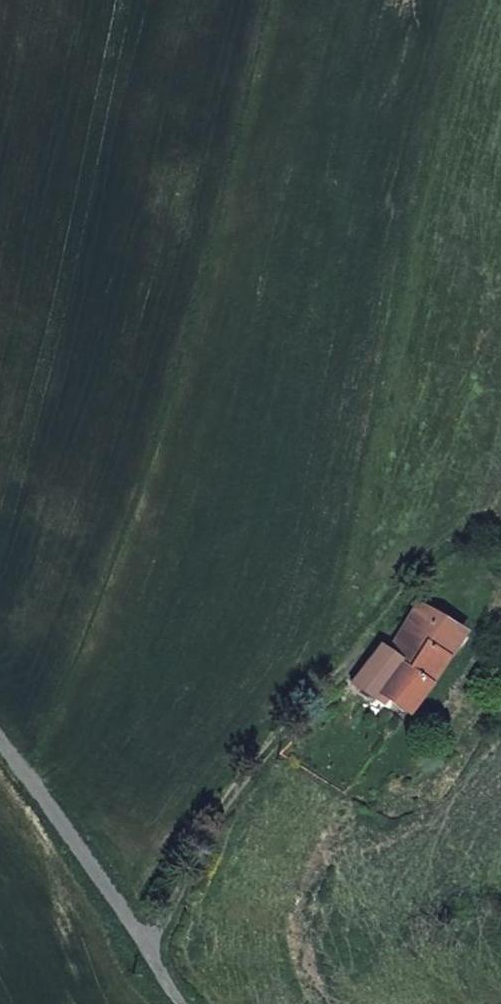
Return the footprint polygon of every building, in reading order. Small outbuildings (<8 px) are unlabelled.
[(377,692),(404,711),(461,631),(418,605),(386,654),(397,662),(377,692)] [(397,662),(386,654),(381,651),(349,682),(372,697),(377,692),(397,662)]
